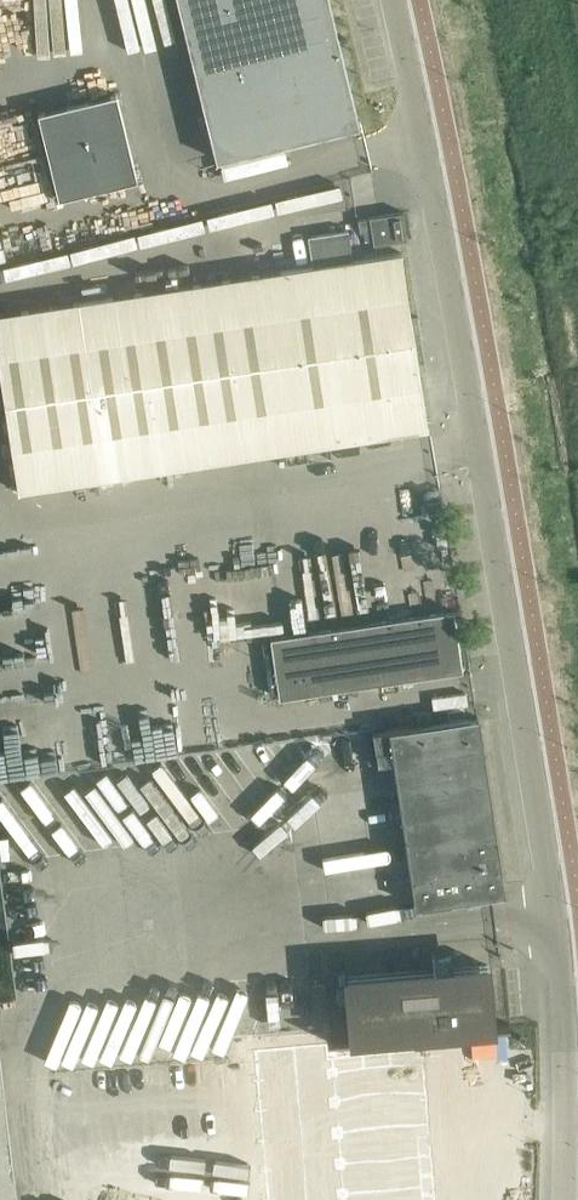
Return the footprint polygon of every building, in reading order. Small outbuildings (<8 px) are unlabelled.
[(360,125),(329,0),(178,0),(217,160),(360,125)] [(138,179),(117,94),(38,113),(59,198),(138,179)] [(370,217),(358,219),(360,232),(367,231),(372,230),(374,244),(407,239),(403,211),(402,211),(381,214),(369,216),(370,217)] [(307,237),(312,267),(353,260),(348,230),(307,237)] [(418,317),(418,316),(412,316),(402,252),(376,256),(371,257),(353,260),(312,267),(0,319),(0,365),(6,403),(22,496),(431,427),(420,363),(426,362),(426,360),(421,334),(418,317)] [(426,503),(428,512),(442,509),(440,500),(426,503)] [(208,637),(310,623),(308,607),(206,620),(208,637)] [(454,611),(271,638),(279,697),(463,670),(454,611)] [(505,893),(479,717),(420,726),(373,733),(378,764),(394,761),(416,906),(505,893)] [(334,1039),(326,1040),(327,1042),(334,1041),(338,1041),(388,1036),(426,1032),(509,1024),(509,1022),(492,1024),(486,963),(470,965),(451,967),(449,950),(431,952),(432,969),(423,970),(346,977),(348,1004),(331,1005),(334,1039)] [(260,1051),(274,1199),(442,1199),(426,1032),(388,1036),(338,1041),(334,1041),(335,1044),(260,1051)] [(0,1056),(0,1199),(17,1199),(0,1056)]
